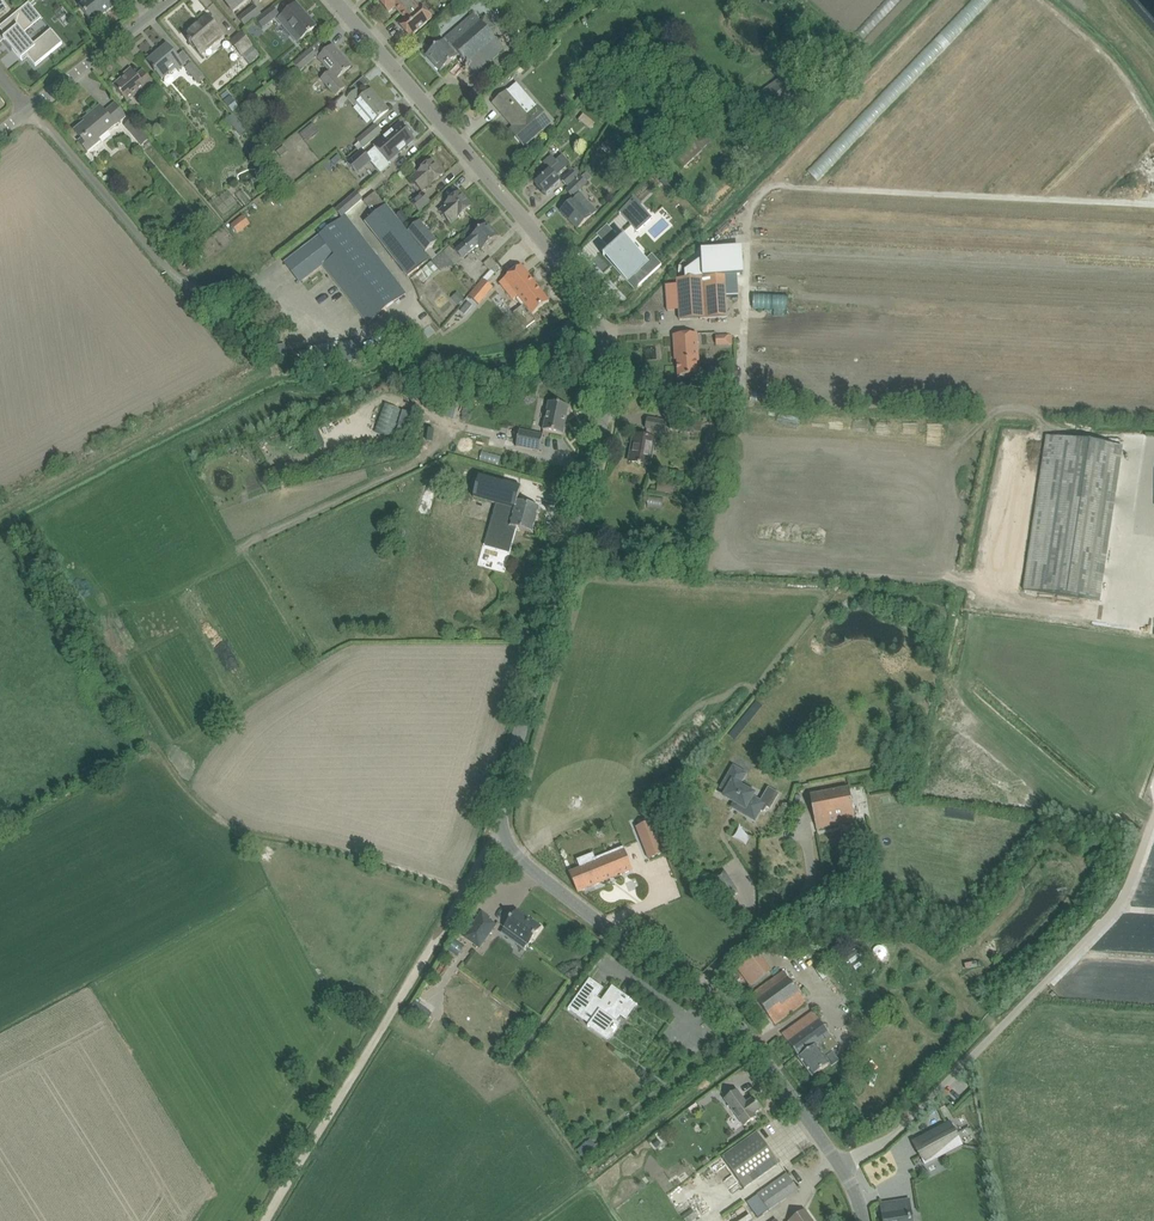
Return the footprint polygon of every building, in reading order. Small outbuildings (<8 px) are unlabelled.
[(80,7),(92,23),(121,1),(121,0),(88,0),(80,7)] [(233,13),(248,0),(223,0),(233,13)] [(378,0),(389,13),(395,8),(400,13),(416,0),(379,0),(378,0)] [(416,0),(400,13),(406,19),(399,25),(410,37),(432,19),(416,0)] [(33,47),(22,34),(39,18),(28,5),(30,4),(29,3),(7,21),(14,30),(4,39),(22,61),(27,56),(36,66),(63,43),(62,42),(59,42),(51,33),(33,47)] [(297,4),(281,17),(278,20),(297,43),(315,28),(302,13),(303,12),(297,4)] [(239,19),(245,28),(262,14),(256,6),(239,19)] [(263,27),(279,15),(273,8),(257,20),(263,27)] [(505,49),(490,32),(496,27),(487,15),(480,20),(475,14),(427,56),(441,72),(459,55),(476,74),(505,49)] [(188,42),(191,45),(193,43),(202,54),(223,36),(215,26),(207,17),(185,35),(190,41),(188,42)] [(232,43),(250,64),(259,56),(241,35),(232,43)] [(154,70),(162,79),(177,67),(179,70),(185,65),(168,44),(148,61),(155,70),(154,70)] [(529,59),(537,68),(553,53),(545,45),(529,59)] [(332,47),(318,59),(330,73),(322,80),(336,96),(345,88),(337,79),(351,67),(344,59),(343,60),(332,47)] [(1097,47),(1097,54),(1104,55),(1105,48),(1097,47)] [(301,70),(317,56),(311,49),(295,63),(301,70)] [(185,68),(197,81),(203,76),(192,62),(185,68)] [(114,86),(122,95),(127,102),(144,88),(149,95),(157,88),(143,71),(137,76),(134,72),(127,78),(126,76),(114,86)] [(765,91),(757,96),(767,111),(791,94),(782,83),(767,94),(765,91)] [(231,94),(236,100),(242,96),(238,89),(231,94)] [(355,106),(357,103),(374,123),(389,110),(381,101),(380,102),(370,91),(363,98),(357,91),(348,98),(355,106)] [(525,146),(534,139),(552,123),(537,107),(522,91),(513,99),(507,92),(494,103),(505,116),(508,114),(517,125),(511,130),(525,146)] [(233,113),(239,108),(229,97),(223,102),(233,113)] [(88,119),(75,131),(82,139),(79,142),(88,153),(101,141),(100,140),(126,117),(115,104),(105,112),(100,106),(87,117),(88,119)] [(315,113),(302,122),(308,131),(321,122),(315,113)] [(142,146),(150,139),(133,119),(125,126),(142,146)] [(360,143),(355,147),(360,152),(382,132),(376,125),(358,141),(360,143)] [(389,162),(415,140),(409,133),(411,132),(406,126),(404,127),(401,125),(366,155),(371,162),(381,173),(391,165),(389,162)] [(694,142),(676,160),(684,168),(715,139),(704,128),(692,140),(694,142)] [(366,155),(363,150),(347,163),(357,174),(371,162),(366,155)] [(547,195),(555,187),(561,182),(556,177),(570,164),(562,155),(557,160),(560,163),(551,171),(550,170),(536,183),(547,195)] [(1145,156),(1127,169),(1135,180),(1153,167),(1145,156)] [(411,179),(422,191),(429,185),(430,187),(444,175),(432,161),(411,179)] [(562,180),(568,186),(578,177),(572,171),(562,180)] [(679,189),(667,176),(661,182),(673,195),(679,189)] [(587,185),(581,178),(567,191),(573,198),(587,185)] [(981,203),(982,189),(960,188),(960,202),(981,203)] [(336,210),(342,217),(362,200),(356,192),(336,210)] [(407,277),(431,259),(426,253),(408,232),(403,226),(396,217),(387,205),(386,206),(375,193),(363,202),(374,215),(365,222),(407,277)] [(459,193),(450,201),(446,205),(447,205),(440,212),(451,224),(471,206),(459,193)] [(412,203),(418,211),(429,202),(422,194),(412,203)] [(578,229),(587,221),(596,212),(580,194),(561,211),(578,229)] [(646,211),(635,199),(620,213),(631,225),(646,211)] [(402,212),(396,217),(403,226),(409,221),(402,212)] [(322,265),(367,322),(405,293),(346,215),(285,263),(300,282),(322,265)] [(248,222),(243,217),(231,227),(236,232),(248,222)] [(952,235),(952,221),(931,221),(930,234),(952,235)] [(419,222),(408,232),(426,253),(437,243),(419,222)] [(433,261),(431,262),(419,273),(426,280),(438,270),(456,265),(478,246),(482,251),(498,237),(487,224),(455,251),(450,246),(444,251),(444,250),(432,260),(433,261)] [(623,242),(618,237),(607,246),(612,252),(607,257),(629,281),(631,279),(638,287),(662,265),(661,264),(660,265),(655,260),(653,258),(646,264),(625,240),(623,242)] [(484,265),(490,271),(492,271),(499,263),(491,257),(484,265)] [(518,296),(525,304),(513,313),(525,329),(536,320),(532,314),(533,314),(549,302),(521,266),(500,283),(513,300),(518,296)] [(494,288),(487,282),(495,274),(492,271),(490,271),(483,279),(468,297),(479,305),(494,288)] [(737,276),(677,280),(680,321),(728,318),(726,297),(739,296),(737,276)] [(453,291),(462,297),(466,291),(458,285),(453,291)] [(458,306),(464,301),(460,296),(454,302),(458,306)] [(735,336),(734,325),(718,325),(719,337),(735,336)] [(678,377),(690,376),(698,376),(697,363),(700,363),(698,334),(674,335),(675,361),(677,361),(678,377)] [(287,355),(285,345),(277,346),(279,357),(287,355)] [(387,395),(379,424),(400,430),(408,401),(387,395)] [(457,403),(447,401),(443,416),(454,418),(457,403)] [(563,435),(569,406),(549,402),(543,430),(563,435)] [(667,420),(668,411),(649,410),(648,418),(667,420)] [(650,466),(656,438),(663,439),(666,422),(648,419),(646,429),(648,429),(646,436),(634,434),(629,462),(638,464),(641,465),(641,464),(650,466)] [(702,426),(690,424),(691,423),(672,420),(671,430),(682,432),(682,429),(688,431),(688,433),(694,434),(694,432),(701,433),(702,426)] [(543,435),(520,431),(517,447),(539,452),(543,435)] [(1046,436),(1024,590),(1100,601),(1122,447),(1046,436)] [(677,484),(678,476),(661,474),(660,482),(677,484)] [(510,550),(516,528),(533,533),(539,509),(517,503),(522,487),(480,475),(476,491),(497,497),(498,497),(499,498),(499,499),(499,500),(492,546),(510,550)] [(657,492),(676,495),(678,485),(658,483),(657,492)] [(463,513),(463,502),(454,501),(454,513),(463,513)] [(1153,573),(1153,571),(1140,569),(1138,576),(1153,579),(1153,573)] [(733,807),(748,816),(751,812),(757,816),(764,804),(752,797),(754,794),(738,785),(744,773),(734,768),(722,788),(728,792),(725,797),(736,803),(733,807)] [(850,788),(810,796),(817,829),(856,821),(850,788)] [(652,822),(640,827),(647,844),(644,846),(649,859),(665,853),(652,822)] [(578,893),(633,871),(626,853),(616,857),(613,851),(595,858),(596,862),(570,873),(578,893)] [(738,892),(723,869),(709,879),(724,901),(738,892)] [(532,921),(517,910),(504,927),(520,939),(517,944),(525,949),(528,945),(529,945),(542,927),(533,920),(532,921)] [(490,918),(482,912),(464,937),(480,948),(497,925),(489,920),(490,918)] [(872,945),(883,939),(880,933),(869,939),(872,945)] [(857,958),(868,952),(861,941),(851,947),(857,958)] [(758,958),(740,970),(752,987),(769,974),(758,958)] [(752,994),(775,1025),(806,1002),(783,972),(752,994)] [(603,989),(590,979),(568,1009),(577,1015),(581,1009),(594,1018),(590,1023),(608,1036),(612,1031),(614,1032),(617,1028),(615,1026),(617,1024),(618,1023),(616,1022),(620,1015),(626,1019),(637,1005),(638,1004),(612,986),(604,998),(605,999),(603,1002),(597,998),(603,989)] [(416,992),(412,1001),(431,1010),(435,1001),(416,992)] [(830,1064),(824,1056),(838,1046),(813,1012),(782,1035),(799,1058),(813,1077),(830,1064)] [(852,1066),(858,1075),(863,1071),(857,1063),(852,1066)] [(744,1127),(757,1118),(754,1114),(761,1109),(753,1098),(746,1103),(737,1090),(725,1099),(744,1127)] [(697,1118),(702,1126),(708,1121),(703,1114),(697,1118)] [(951,1122),(912,1142),(925,1165),(963,1145),(951,1122)] [(757,1133),(722,1158),(745,1189),(779,1164),(757,1133)] [(596,1147),(591,1140),(578,1151),(583,1157),(596,1147)] [(914,1160),(907,1162),(913,1190),(920,1189),(914,1160)] [(787,1174),(746,1203),(758,1218),(798,1190),(787,1174)] [(929,1182),(940,1203),(946,1200),(935,1179),(929,1182)] [(894,1201),(882,1203),(884,1214),(882,1215),(883,1220),(910,1220),(911,1220),(910,1216),(909,1211),(912,1210),(896,1212),(894,1201)] [(804,1210),(789,1220),(812,1220),(804,1210)]
